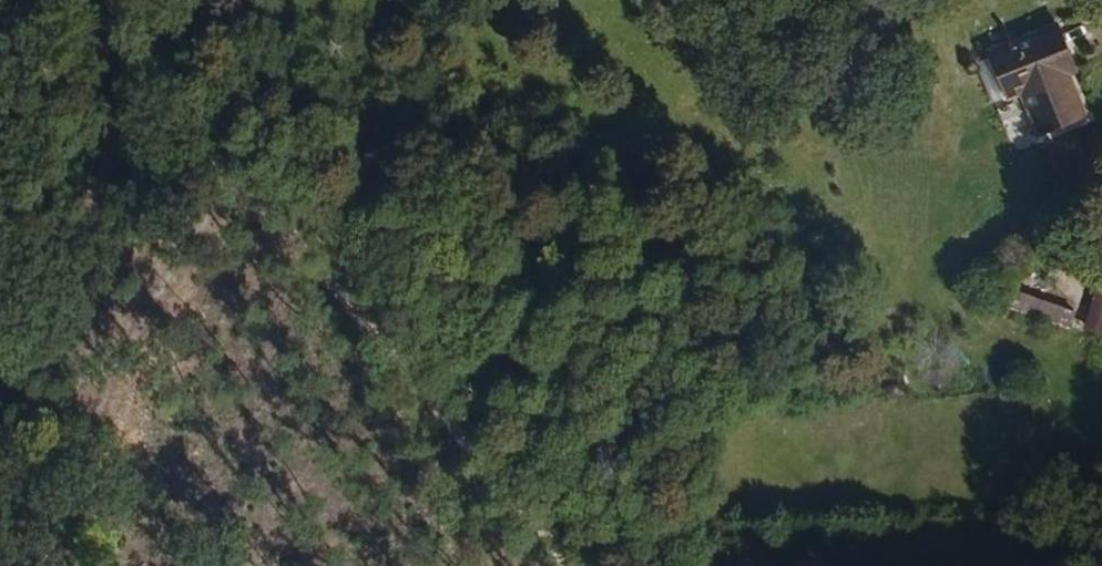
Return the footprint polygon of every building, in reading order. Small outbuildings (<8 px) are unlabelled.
[(1081,122),(1064,81),(1057,62),(1066,58),(1056,32),(990,57),(1005,101),(1025,93),(1033,114),(1027,117),(1036,140),(1081,122)] [(1057,62),(1064,81),(1073,77),(1066,58),(1057,62)] [(1096,254),(1084,250),(1071,304),(1082,307),(1096,254)] [(1009,295),(1014,280),(999,276),(994,291),(1009,295)] [(1062,293),(1014,280),(1009,295),(1058,307),(1062,293)] [(1096,286),(1083,331),(1101,336),(1101,288),(1096,286)]
